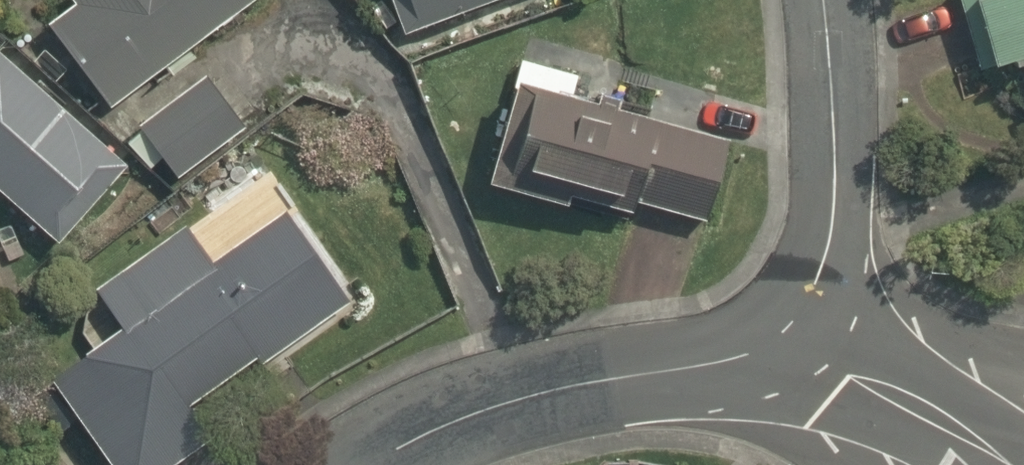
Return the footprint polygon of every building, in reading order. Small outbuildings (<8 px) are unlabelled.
[(29,6),(99,105),(248,0),(37,0),(29,6)] [(397,28),(484,0),(388,0),(397,28)] [(970,60),(1009,50),(1023,111),(1023,0),(954,0),(970,60)] [(0,55),(0,198),(50,241),(120,160),(0,55)] [(237,123),(192,71),(127,126),(171,178),(237,123)] [(722,139),(502,81),(480,162),(701,220),(722,139)] [(228,434),(251,464),(280,464),(312,441),(257,365),(350,297),(278,199),(203,254),(173,213),(82,280),(100,304),(24,360),(101,464),(151,464),(199,430),(209,444),(228,434)]
